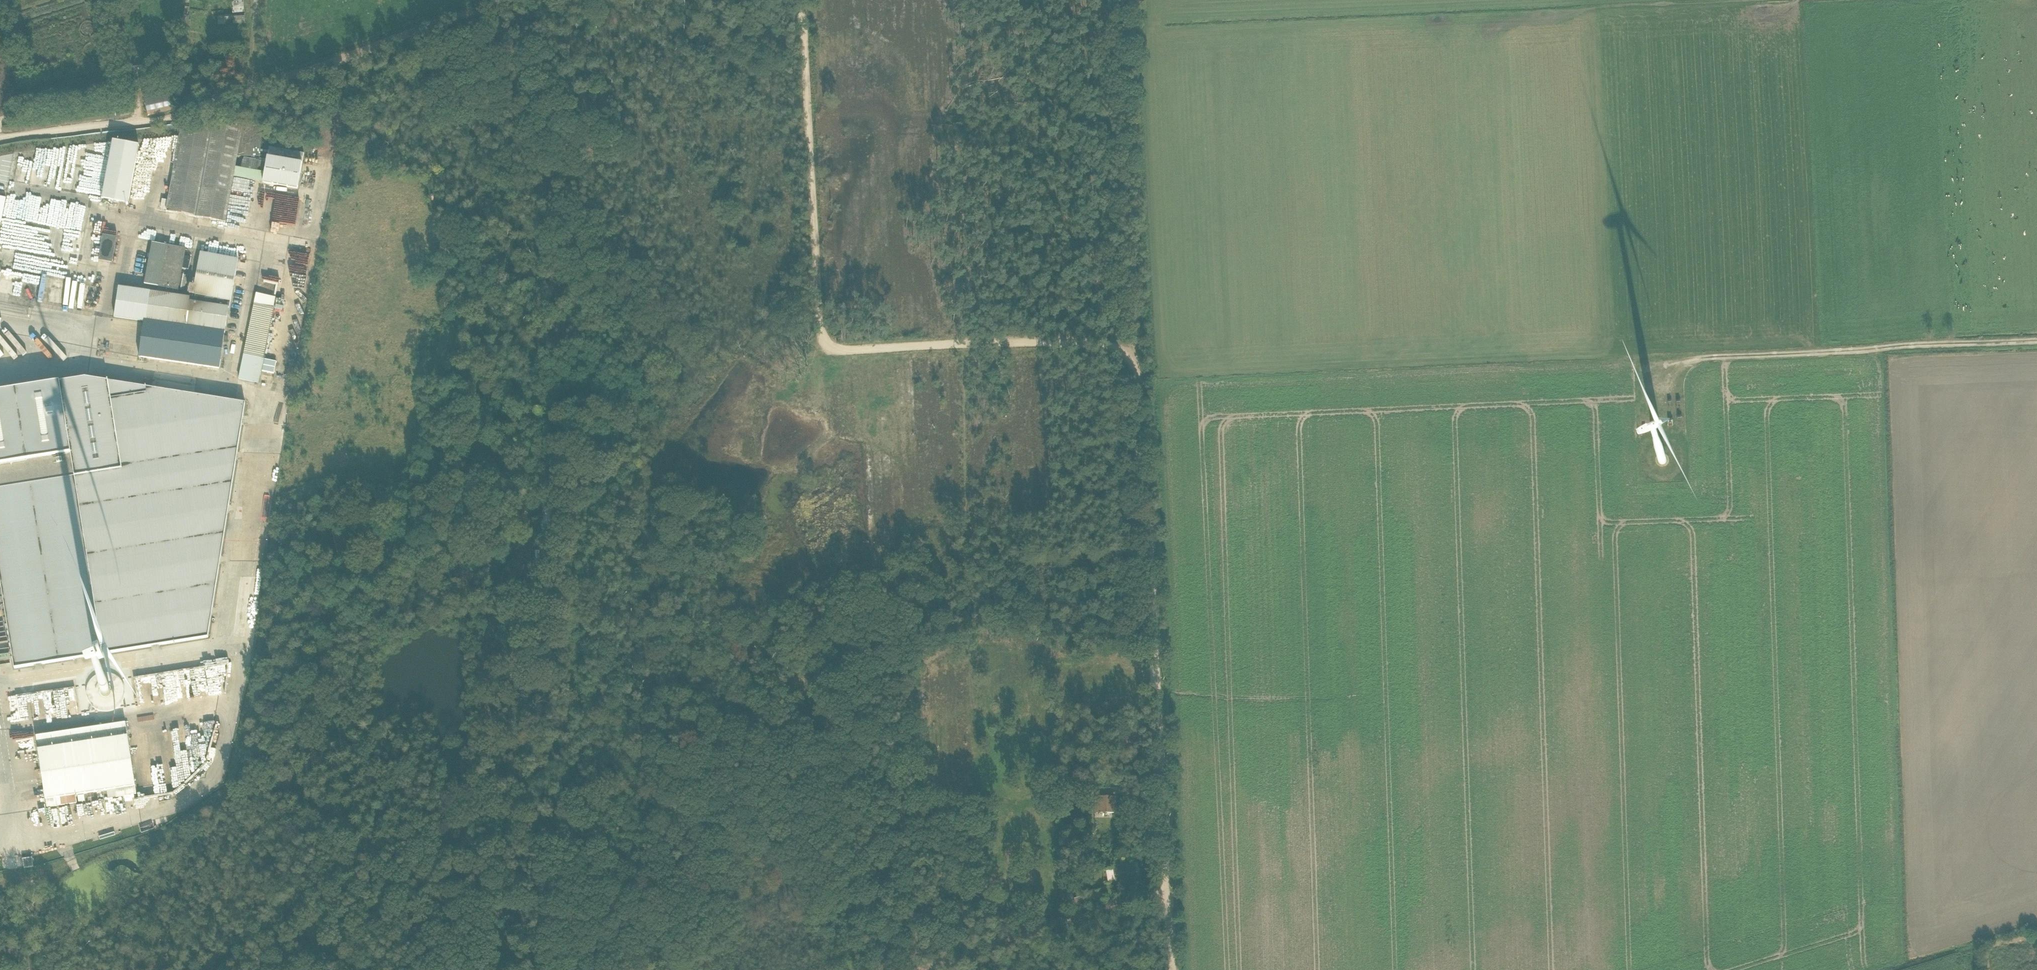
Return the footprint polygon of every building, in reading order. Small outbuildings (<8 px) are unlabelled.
[(233,13),(244,12),(243,1),(232,1),(233,13)] [(185,7),(181,27),(185,28),(185,27),(189,27),(191,20),(189,20),(190,16),(188,16),(189,7),(185,7)] [(245,23),(245,14),(218,16),(218,25),(226,24),(225,20),(233,20),(233,24),(245,23)] [(173,67),(178,68),(182,49),(177,48),(173,67)] [(135,79),(137,85),(162,79),(160,73),(135,79)] [(149,116),(174,110),(166,81),(142,88),(149,116)] [(211,96),(220,93),(216,81),(207,84),(211,96)] [(262,122),(182,125),(166,212),(226,223),(234,177),(263,182),(262,183),(298,189),(304,153),(269,147),(266,163),(260,162),(260,161),(243,158),(241,169),(236,167),(237,157),(261,157),(261,144),(262,122)] [(102,200),(128,205),(139,146),(113,141),(102,200)] [(103,235),(98,260),(112,263),(116,237),(103,235)] [(152,243),(144,284),(158,287),(178,291),(186,249),(166,245),(152,243)] [(195,295),(194,302),(190,301),(190,297),(119,287),(114,318),(144,323),(138,358),(147,359),(146,364),(156,366),(157,360),(219,370),(223,342),(228,342),(228,336),(224,336),(225,332),(229,308),(239,259),(201,252),(196,279),(193,278),(192,286),(190,285),(188,294),(194,295),(195,295)] [(256,293),(238,380),(259,384),(261,371),(273,373),(275,362),(263,359),(274,308),(273,307),(275,297),(256,293)] [(869,384),(876,384),(874,363),(867,363),(869,384)] [(0,391),(0,587),(12,667),(211,636),(245,402),(86,377),(0,391)] [(275,440),(275,446),(282,447),(284,432),(271,430),(270,439),(275,440)] [(268,445),(267,452),(282,454),(282,450),(271,449),(271,445),(268,445)] [(1663,454),(1662,454),(1661,454),(1660,454),(1659,455),(1658,456),(1657,456),(1657,457),(1656,458),(1656,459),(1656,461),(1656,462),(1657,463),(1657,464),(1658,464),(1659,465),(1660,466),(1661,466),(1662,466),(1663,466),(1664,466),(1665,465),(1666,464),(1667,464),(1667,463),(1668,462),(1668,461),(1668,459),(1668,458),(1667,457),(1667,456),(1666,456),(1665,455),(1664,454),(1663,454)] [(542,507),(559,508),(559,501),(556,501),(556,495),(544,494),(543,498),(542,498),(542,506),(542,507)] [(540,530),(552,531),(554,511),(542,510),(542,511),(540,530)] [(482,545),(472,548),(475,558),(486,554),(482,545)] [(391,579),(388,571),(376,574),(379,582),(391,579)] [(525,622),(525,633),(543,633),(543,621),(525,622)] [(313,645),(316,652),(326,647),(323,640),(313,645)] [(529,647),(512,649),(513,661),(530,660),(529,647)] [(1076,680),(1092,683),(1093,677),(1077,675),(1076,680)] [(126,736),(40,748),(48,804),(133,792),(126,736)] [(36,741),(27,742),(28,751),(36,751),(36,741)] [(1070,796),(1083,795),(1083,786),(1073,786),(1073,787),(1070,787),(1070,796)] [(1061,808),(1069,807),(1068,787),(1058,788),(1058,803),(1061,803),(1061,808)] [(1095,796),(1095,813),(1113,813),(1114,797),(1095,796)] [(606,804),(596,812),(608,824),(617,816),(606,804)] [(157,818),(138,824),(141,834),(160,828),(157,818)] [(462,837),(458,850),(475,855),(479,843),(462,837)] [(1032,858),(1040,856),(1039,850),(1030,852),(1032,858)] [(32,857),(22,858),(24,868),(34,867),(32,857)] [(1106,871),(1108,881),(1115,880),(1115,882),(1136,878),(1133,861),(1112,865),(1113,870),(1106,871)] [(1040,875),(1044,892),(1057,889),(1054,872),(1040,875)] [(388,927),(384,933),(391,937),(395,930),(388,927)]
